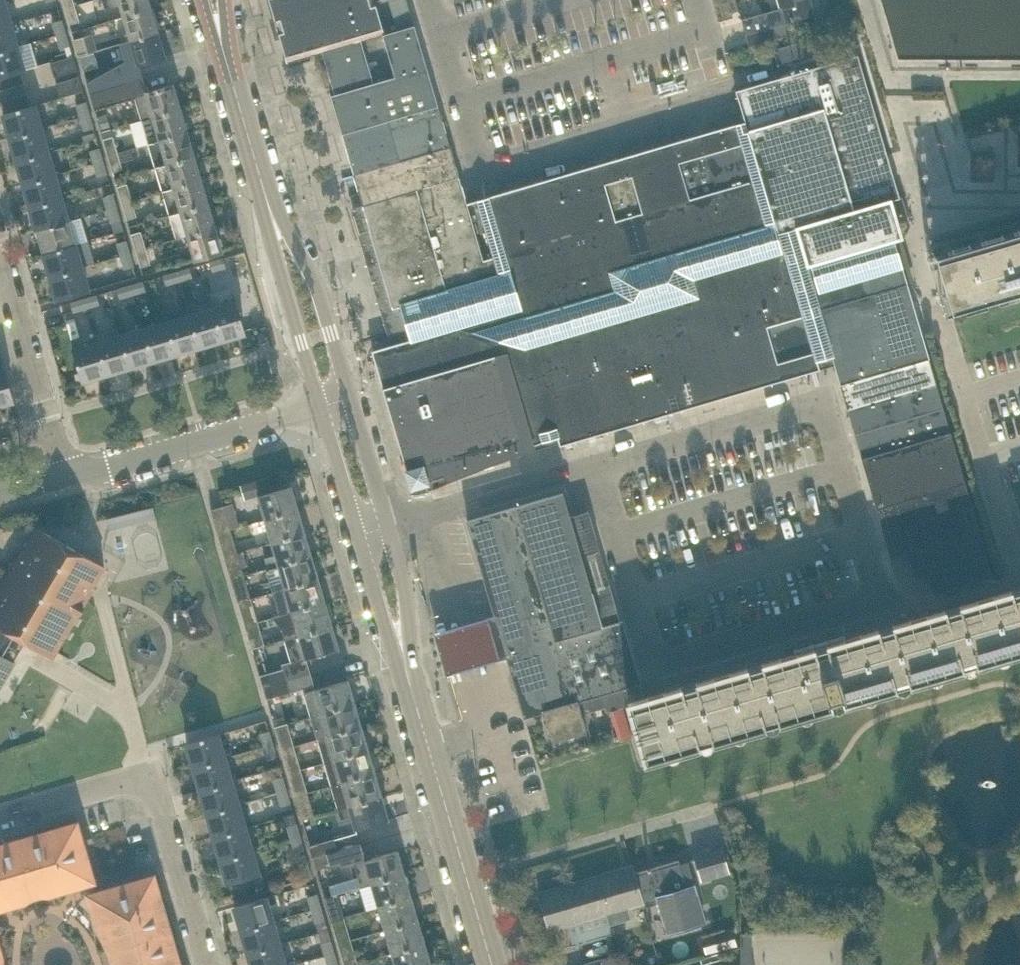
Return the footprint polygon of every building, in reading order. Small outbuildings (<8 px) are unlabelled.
[(11,22),(5,0),(2,0),(0,1),(0,26),(11,22)] [(152,8),(149,0),(119,0),(124,16),(152,8)] [(384,33),(375,0),(270,0),(288,61),(329,49),(361,40),(370,38),(382,34),(384,33)] [(780,8),(742,19),(750,45),(788,34),(785,23),(824,12),(824,11),(816,13),(812,0),(778,0),(780,8)] [(75,4),(65,7),(70,23),(80,21),(75,4)] [(131,40),(159,32),(152,8),(124,16),(131,40)] [(94,14),(96,27),(113,25),(111,12),(94,14)] [(53,22),(57,34),(66,32),(63,19),(53,22)] [(18,46),(11,22),(0,26),(0,51),(18,46)] [(415,24),(384,33),(382,34),(396,76),(373,83),(331,95),(332,96),(333,95),(344,131),(342,132),(343,134),(345,133),(438,105),(415,24)] [(66,32),(57,34),(61,48),(70,45),(66,32)] [(87,82),(91,93),(119,85),(142,78),(138,64),(166,56),(159,32),(131,40),(121,43),(126,58),(87,82)] [(79,55),(89,52),(84,36),(75,38),(79,55)] [(373,83),(361,40),(329,49),(338,79),(332,81),(336,93),(331,94),(331,95),(373,83)] [(782,62),(804,55),(800,41),(778,47),(782,62)] [(25,69),(18,46),(0,51),(0,77),(21,70),(25,69)] [(393,307),(402,304),(406,321),(411,339),(374,351),(413,488),(434,481),(436,487),(473,472),(537,449),(536,444),(547,441),(560,438),(561,445),(820,368),(828,366),(835,364),(840,384),(929,358),(907,283),(904,284),(894,248),(892,240),(904,237),(908,226),(858,54),(736,90),(744,121),(484,198),(477,200),(494,257),(483,260),(473,223),(377,250),(393,307)] [(77,70),(72,56),(54,61),(58,75),(77,70)] [(24,82),(21,70),(0,77),(0,87),(1,89),(24,82)] [(60,82),(64,96),(83,91),(79,77),(60,82)] [(142,119),(181,108),(174,84),(135,95),(142,119)] [(94,105),(123,96),(119,85),(91,93),(94,105)] [(7,112),(31,105),(28,93),(4,100),(7,112)] [(77,104),(81,117),(90,114),(86,101),(77,104)] [(42,128),(35,104),(31,105),(7,112),(3,113),(10,137),(42,128)] [(355,175),(357,175),(357,174),(359,173),(450,145),(438,105),(345,133),(348,142),(346,143),(350,159),(355,175)] [(149,143),(188,132),(181,108),(142,119),(149,143)] [(90,114),(81,117),(85,130),(94,127),(90,114)] [(17,160),(48,151),(42,128),(10,137),(17,160)] [(156,167),(195,156),(188,132),(149,143),(156,167)] [(109,155),(118,152),(113,136),(104,138),(109,155)] [(363,202),(363,204),(459,176),(450,145),(359,173),(363,187),(360,187),(364,202),(363,202)] [(94,162),(103,160),(100,148),(91,150),(94,162)] [(24,183),(55,174),(48,151),(17,160),(24,183)] [(118,152),(109,155),(113,171),(123,168),(118,152)] [(163,190),(202,179),(195,156),(156,167),(163,190)] [(103,160),(94,162),(98,176),(107,173),(103,160)] [(31,206),(62,197),(55,174),(24,183),(31,206)] [(473,223),(459,176),(363,204),(373,237),(377,250),(473,223)] [(170,214),(181,211),(209,203),(202,179),(163,190),(170,214)] [(122,202),(132,200),(127,183),(118,186),(122,202)] [(108,209),(117,206),(113,193),(104,196),(108,209)] [(37,229),(69,220),(62,197),(31,206),(37,229)] [(132,200),(122,202),(127,219),(137,216),(132,200)] [(188,235),(216,227),(209,203),(181,211),(188,235)] [(117,206),(108,209),(112,222),(121,219),(117,206)] [(44,252),(75,243),(69,220),(37,229),(44,252)] [(195,259),(223,251),(216,227),(188,235),(195,259)] [(136,250),(146,247),(141,231),(131,234),(136,250)] [(937,259),(951,306),(953,306),(1019,286),(1019,235),(940,258),(937,259)] [(121,255),(131,252),(127,240),(118,242),(121,255)] [(51,275),(82,266),(75,243),(44,252),(51,275)] [(146,247),(136,250),(141,266),(151,263),(146,247)] [(131,252),(121,255),(125,268),(134,266),(131,252)] [(213,270),(226,266),(223,257),(210,261),(213,270)] [(58,299),(89,290),(82,266),(51,275),(58,299)] [(177,271),(179,280),(192,276),(190,267),(177,271)] [(166,284),(179,280),(177,271),(164,275),(166,284)] [(130,284),(133,294),(146,290),(143,281),(130,284)] [(120,297),(133,294),(130,284),(117,288),(120,297)] [(84,298),(87,307),(100,303),(97,294),(84,298)] [(74,311),(87,307),(84,298),(71,302),(74,311)] [(222,339),(245,332),(236,301),(212,308),(222,339)] [(198,346),(222,339),(212,308),(189,315),(198,346)] [(175,353),(198,346),(189,315),(166,322),(175,353)] [(152,360),(175,353),(166,322),(143,328),(152,360)] [(129,366),(152,360),(143,328),(120,335),(129,366)] [(106,373),(129,366),(120,335),(97,342),(106,373)] [(82,380),(106,373),(97,342),(73,349),(82,380)] [(847,408),(936,382),(929,358),(840,384),(841,384),(842,384),(849,407),(847,408)] [(14,400),(5,369),(0,370),(0,404),(14,400)] [(855,433),(943,407),(936,382),(847,408),(848,409),(849,408),(856,432),(854,432),(855,433)] [(899,447),(950,432),(943,407),(855,433),(855,434),(857,433),(864,456),(862,457),(862,458),(899,447)] [(965,482),(955,447),(950,432),(899,447),(862,458),(864,458),(871,481),(869,482),(869,483),(871,483),(878,506),(876,506),(876,507),(878,507),(965,482)] [(254,480),(241,484),(245,498),(258,495),(272,491),(268,476),(254,480)] [(965,482),(878,507),(885,530),(883,531),(972,505),(965,482)] [(265,519),(298,509),(291,486),(258,496),(265,519)] [(548,497),(468,520),(496,615),(489,617),(500,657),(508,655),(525,716),(578,701),(589,697),(639,683),(640,682),(621,620),(604,626),(593,589),(610,584),(589,511),(570,516),(568,507),(548,497)] [(218,532),(231,529),(224,505),(211,509),(218,532)] [(972,505),(883,531),(884,532),(885,531),(892,555),(890,555),(891,556),(910,551),(979,531),(972,505)] [(110,530),(157,517),(154,506),(107,518),(110,530)] [(271,541),(305,532),(298,509),(265,519),(271,541)] [(0,587),(0,688),(16,662),(14,661),(20,650),(9,644),(10,642),(12,639),(15,634),(54,657),(105,567),(80,552),(71,547),(37,527),(25,548),(24,547),(9,572),(0,587)] [(231,529),(218,532),(223,547),(235,544),(231,529)] [(916,577),(931,572),(987,556),(979,531),(910,551),(917,575),(915,576),(916,577)] [(278,565),(311,555),(305,532),(271,541),(275,554),(264,557),(267,568),(278,565)] [(229,570),(241,567),(237,552),(225,555),(229,570)] [(285,588),(318,578),(311,555),(278,565),(285,588)] [(934,590),(934,591),(992,574),(987,556),(931,572),(936,589),(934,590)] [(9,572),(0,567),(0,587),(9,572)] [(236,593),(248,589),(244,575),(232,578),(236,593)] [(291,611),(325,601),(318,578),(285,588),(273,591),(279,612),(291,609),(291,611)] [(628,701),(630,708),(630,707),(635,723),(634,723),(636,726),(638,732),(638,735),(639,739),(640,739),(644,753),(645,753),(1019,643),(1019,588),(1012,590),(1012,589),(1008,590),(1008,591),(1004,592),(1000,593),(996,595),(996,594),(992,595),(992,596),(979,599),(975,600),(975,601),(971,602),(971,601),(967,602),(967,603),(963,604),(959,605),(959,606),(946,609),(946,608),(942,610),(943,610),(938,612),(938,611),(933,612),(933,613),(929,614),(925,615),(912,619),(912,618),(908,619),(909,620),(904,622),(904,621),(900,622),(900,623),(896,624),(896,623),(892,624),(892,625),(879,629),(879,628),(875,629),(876,630),(871,631),(871,630),(867,632),(863,634),(863,633),(859,634),(846,638),(845,635),(845,634),(841,635),(841,636),(829,639),(825,640),(814,643),(810,644),(810,645),(798,648),(794,649),(794,650),(795,650),(795,653),(782,657),(782,656),(778,657),(779,658),(774,659),(769,660),(769,661),(765,662),(765,661),(761,663),(748,667),(748,666),(745,667),(745,668),(740,669),(736,670),(732,672),(732,671),(728,672),(728,673),(715,676),(711,677),(712,678),(707,679),(707,678),(703,679),(703,680),(699,681),(695,682),(695,683),(682,686),(682,685),(678,687),(679,687),(674,689),(674,688),(670,689),(670,690),(666,691),(666,690),(662,691),(662,692),(649,696),(649,695),(644,697),(643,697),(630,701),(628,701)] [(243,616),(255,612),(251,598),(238,601),(243,616)] [(289,636),(332,624),(325,601),(291,611),(272,617),(282,627),(285,637),(289,636)] [(488,617),(435,633),(447,673),(500,658),(488,617)] [(249,640),(262,636),(257,621),(245,624),(249,640)] [(306,657),(339,648),(332,624),(289,636),(296,659),(282,663),(283,668),(260,675),(263,686),(310,673),(311,673),(306,657)] [(310,673),(263,686),(267,698),(295,690),(314,684),(313,680),(311,673),(310,673)] [(315,688),(304,691),(312,716),(321,713),(336,709),(343,706),(355,703),(348,679),(315,689),(315,688)] [(643,697),(639,684),(639,683),(589,697),(593,709),(605,705),(605,706),(630,699),(630,701),(643,697)] [(578,701),(551,708),(554,721),(547,723),(552,741),(587,731),(578,701)] [(321,713),(312,716),(318,739),(328,736),(362,726),(355,703),(343,706),(336,709),(321,713)] [(287,723),(275,727),(279,741),(291,737),(287,723)] [(328,736),(318,739),(325,762),(335,759),(368,749),(362,726),(328,736)] [(264,746),(274,743),(270,730),(260,732),(264,746)] [(194,766),(225,757),(218,733),(187,742),(194,766)] [(274,743),(264,746),(271,768),(281,766),(274,743)] [(294,746),(282,750),(286,763),(298,760),(294,746)] [(335,759),(325,762),(332,785),(342,782),(375,772),(368,749),(335,759)] [(201,789),(232,780),(225,757),(194,766),(201,789)] [(301,769),(288,773),(292,787),(305,783),(301,769)] [(342,782),(332,785),(338,808),(382,795),(375,772),(342,782)] [(277,791),(287,788),(283,776),(273,779),(277,791)] [(208,813),(239,804),(232,780),(201,789),(208,813)] [(287,788),(277,791),(263,796),(265,803),(279,799),(281,805),(291,802),(287,788)] [(307,792),(295,796),(299,810),(312,806),(307,792)] [(382,795),(338,808),(341,818),(352,815),(356,828),(389,819),(382,795)] [(214,835),(245,826),(239,804),(208,813),(214,835)] [(290,838),(301,835),(297,823),(287,825),(290,838)] [(10,902),(9,898),(61,883),(63,887),(79,883),(83,896),(84,896),(90,895),(97,892),(96,890),(93,879),(79,830),(65,834),(63,826),(0,845),(0,906),(10,902)] [(221,859),(252,850),(245,826),(214,835),(221,859)] [(301,835),(290,838),(294,852),(304,848),(301,835)] [(313,858),(337,851),(334,838),(310,845),(313,858)] [(722,846),(694,854),(701,880),(730,871),(722,846)] [(228,882),(259,873),(252,850),(221,859),(228,882)] [(371,883),(405,874),(398,850),(364,860),(371,883)] [(337,851),(313,858),(316,869),(341,862),(337,851)] [(561,886),(539,892),(543,904),(550,929),(553,928),(553,927),(583,919),(586,918),(606,912),(607,913),(608,912),(611,923),(630,917),(627,906),(642,902),(645,901),(646,903),(659,899),(668,929),(667,929),(668,933),(705,922),(695,885),(688,887),(687,884),(694,882),(687,861),(680,862),(679,859),(651,867),(651,866),(647,868),(648,869),(634,873),(632,865),(561,886)] [(378,907),(411,897),(405,874),(371,883),(378,907)] [(90,895),(99,925),(108,922),(115,947),(108,949),(113,964),(179,964),(157,890),(149,892),(145,878),(97,892),(90,895)] [(311,909),(321,906),(314,882),(304,885),(311,909)] [(329,911),(341,908),(337,893),(325,897),(329,911)] [(242,930),(273,920),(266,896),(235,905),(242,930)] [(385,929),(418,919),(411,897),(378,907),(385,929)] [(318,932),(328,929),(321,906),(311,909),(318,932)] [(336,934),(348,931),(344,916),(331,920),(336,934)] [(391,952),(425,943),(418,919),(385,929),(391,952)] [(249,953),(280,943),(273,920),(242,930),(249,953)] [(325,955),(334,952),(328,929),(318,932),(325,955)] [(752,932),(741,932),(741,964),(752,964),(752,932)] [(734,935),(723,938),(726,947),(737,944),(734,935)] [(342,957),(355,953),(351,939),(338,942),(342,957)] [(280,943),(249,953),(252,964),(286,964),(280,943)] [(425,943),(391,952),(395,964),(431,964),(425,943)] [(325,955),(327,964),(338,964),(334,952),(325,955)] [(710,955),(712,961),(722,959),(720,952),(710,955)] [(702,964),(712,961),(710,955),(700,957),(702,964)] [(55,958),(55,964),(80,964),(79,957),(55,958)]
